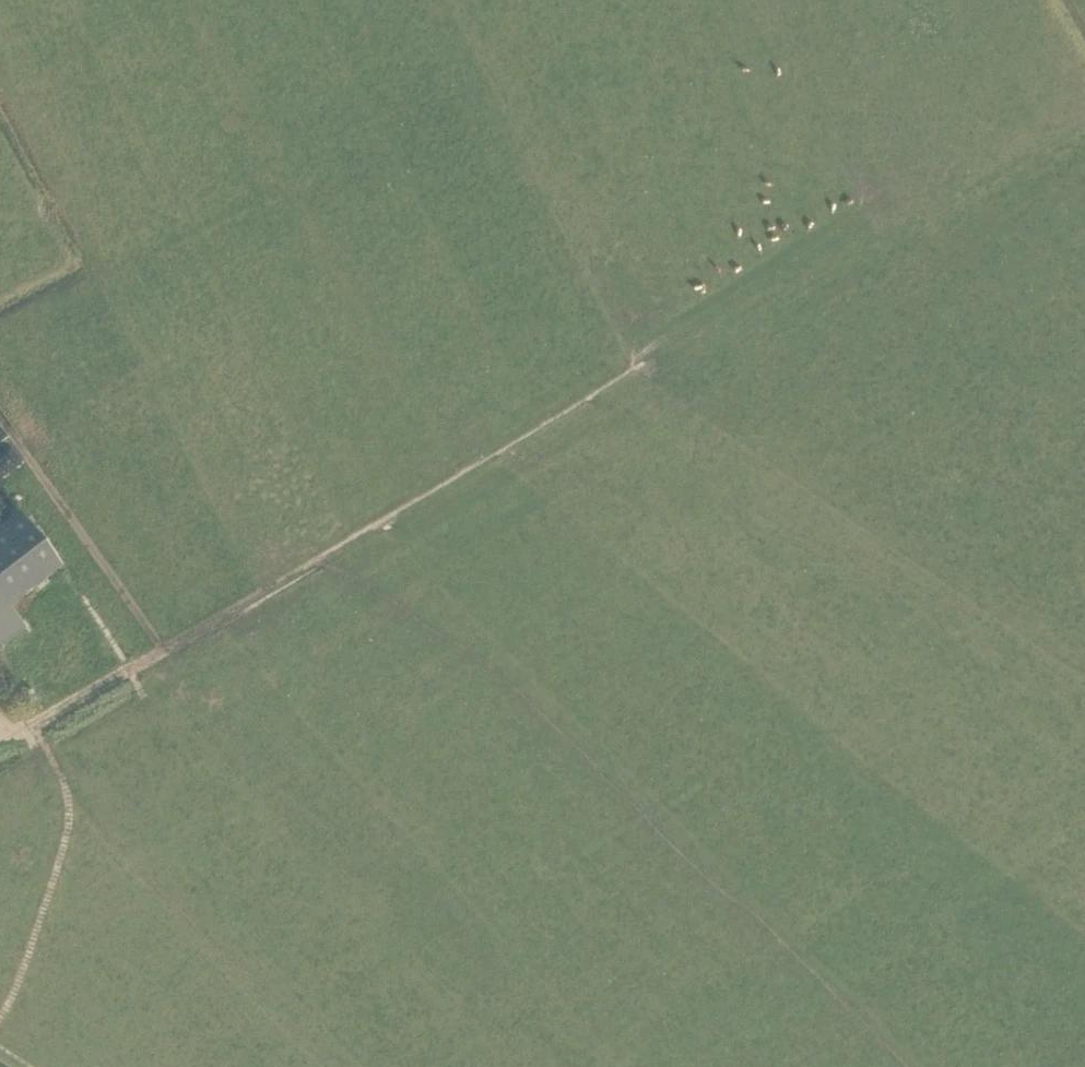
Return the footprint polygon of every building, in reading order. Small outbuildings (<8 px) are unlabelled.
[(0,529),(0,650),(25,630),(12,612),(10,610),(48,581),(63,570),(20,514),(0,529)]
